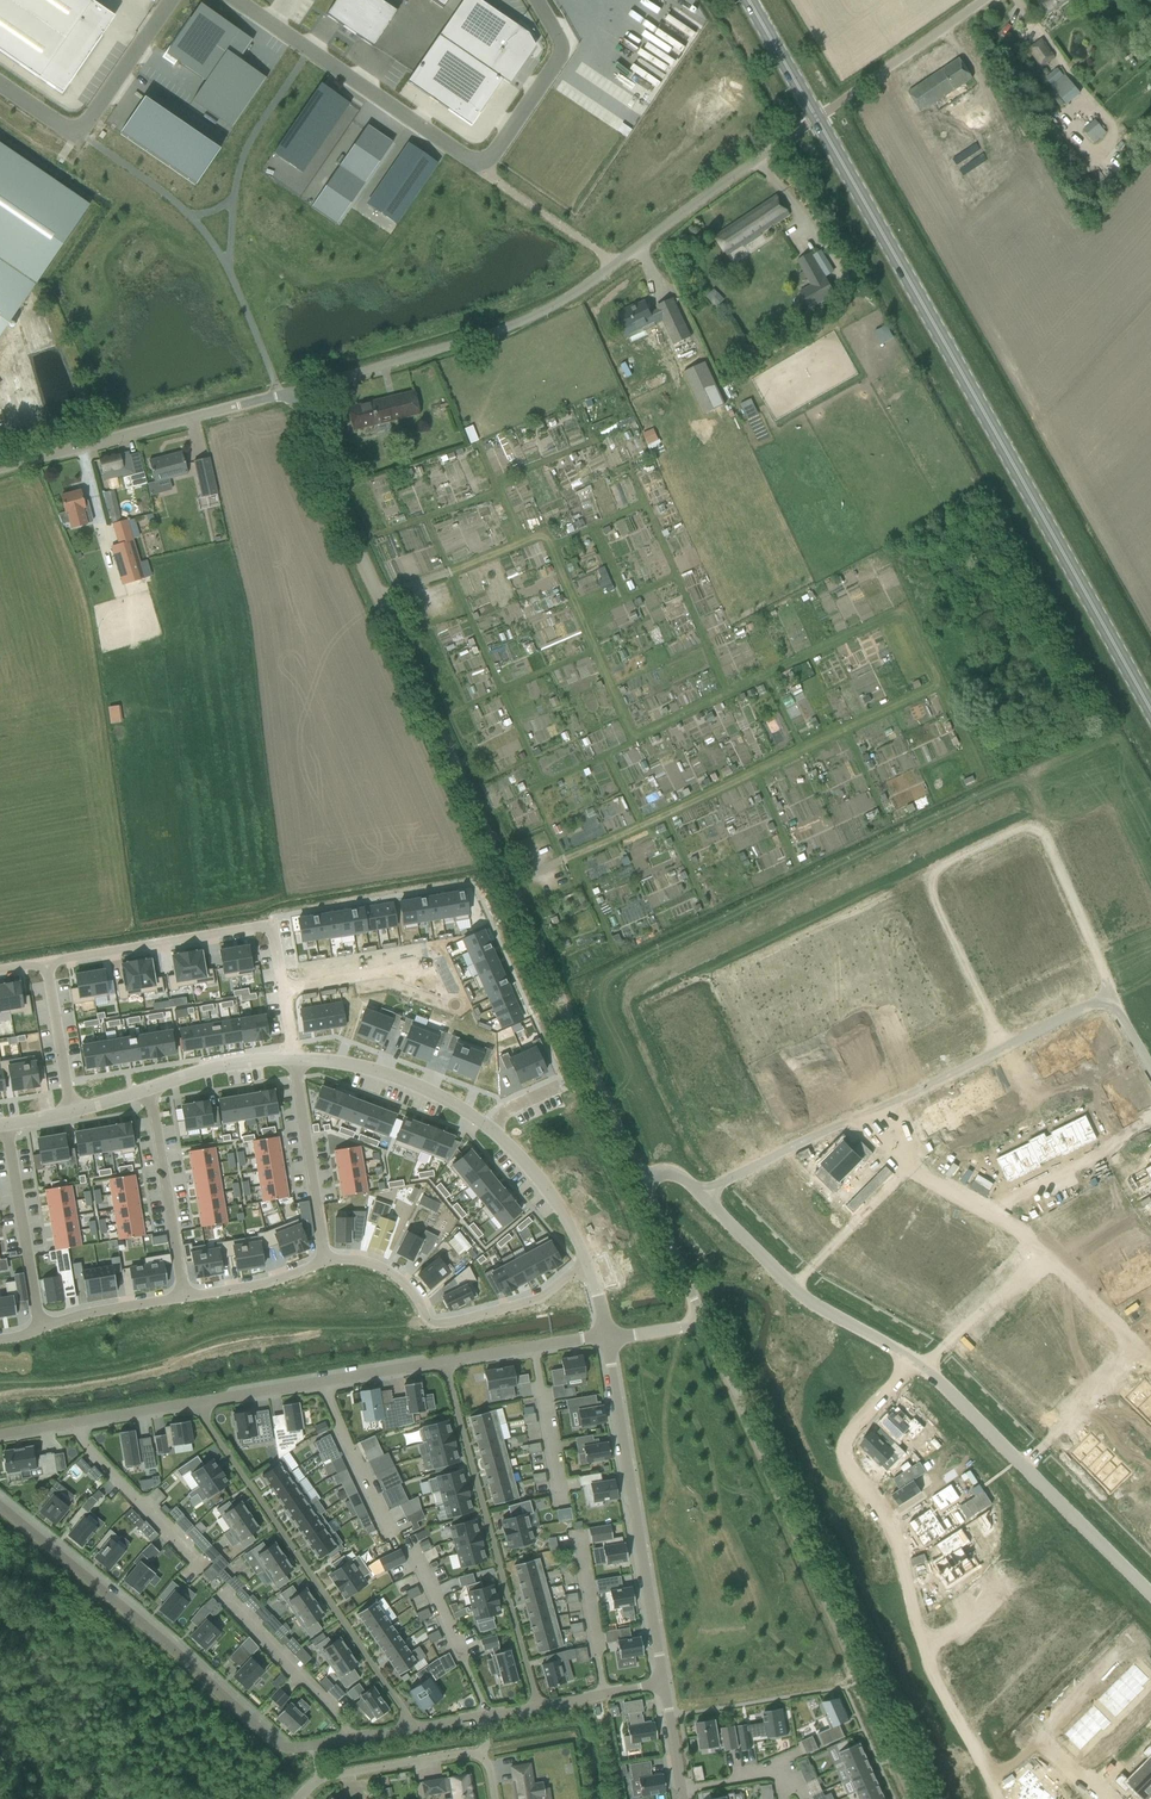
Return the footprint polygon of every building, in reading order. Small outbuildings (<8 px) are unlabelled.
[(62,94),(75,75),(76,75),(103,36),(95,31),(108,13),(89,0),(0,0),(0,52),(62,94)] [(326,15),(373,47),(397,12),(379,0),(336,0),(326,15)] [(443,8),(449,0),(431,0),(443,8)] [(439,36),(503,80),(510,84),(524,64),(522,62),(532,46),(526,36),(515,28),(516,26),(479,0),(464,0),(439,36)] [(1043,9),(1047,15),(1070,0),(1037,0),(1043,9)] [(190,19),(166,55),(176,61),(176,62),(206,82),(192,102),(232,129),(266,79),(239,61),(227,52),(240,32),(200,5),(201,5),(200,5),(191,19),(189,18),(189,19),(190,19)] [(439,36),(407,83),(471,126),(471,125),(502,80),(502,81),(503,80),(439,36)] [(1043,39),(1029,49),(1041,66),(1055,57),(1043,39)] [(973,78),(960,58),(909,92),(922,112),(973,78)] [(1058,69),(1046,79),(1052,86),(1064,101),(1078,90),(1065,75),(1064,76),(1058,69)] [(321,84),(273,153),(303,174),(350,104),(349,105),(321,85),(321,84)] [(966,133),(987,121),(977,104),(956,116),(966,133)] [(121,132),(120,134),(195,186),(220,150),(155,105),(154,107),(147,117),(138,110),(122,133),(121,132)] [(1093,121),(1085,130),(1093,137),(1101,129),(1093,121)] [(623,124),(618,132),(628,139),(633,131),(623,124)] [(367,125),(311,207),(336,225),(393,142),(367,125)] [(35,284),(88,208),(0,148),(0,260),(35,284)] [(398,224),(439,165),(422,154),(415,163),(402,154),(368,203),(398,224)] [(715,237),(722,247),(727,256),(768,229),(767,227),(772,223),(775,224),(780,221),(790,215),(777,195),(715,237)] [(809,309),(837,294),(828,278),(826,279),(812,251),(797,259),(811,286),(800,292),(809,309)] [(0,260),(0,336),(35,284),(0,260)] [(714,289),(707,297),(717,307),(725,299),(714,289)] [(650,313),(645,302),(630,309),(630,307),(619,312),(626,326),(632,323),(637,334),(665,321),(675,344),(690,337),(678,310),(673,299),(657,306),(659,309),(650,313)] [(660,348),(664,359),(674,355),(670,345),(660,348)] [(704,363),(684,373),(704,415),(724,405),(704,363)] [(415,391),(413,392),(347,407),(353,431),(420,415),(415,391)] [(751,399),(740,404),(743,410),(754,405),(751,399)] [(472,427),(464,430),(470,444),(478,441),(472,427)] [(648,446),(660,440),(654,428),(642,434),(648,446)] [(107,482),(96,485),(98,496),(112,492),(109,481),(116,480),(116,477),(127,474),(134,473),(128,452),(119,455),(119,454),(100,459),(103,473),(105,480),(106,480),(107,482)] [(149,461),(155,483),(188,474),(182,452),(149,461)] [(209,458),(194,462),(202,498),(217,495),(209,458)] [(144,473),(129,476),(132,488),(147,484),(144,473)] [(85,507),(84,503),(81,491),(61,496),(69,529),(86,524),(86,522),(93,520),(89,506),(85,507)] [(114,492),(106,494),(112,519),(120,516),(114,492)] [(122,553),(114,555),(123,585),(145,579),(140,562),(128,521),(114,525),(122,553)] [(605,566),(598,569),(603,580),(599,582),(602,589),(606,588),(608,592),(615,589),(605,566)] [(121,705),(109,707),(111,723),(123,721),(121,705)] [(464,892),(451,894),(455,916),(454,916),(455,922),(469,920),(464,892)] [(451,894),(438,896),(442,918),(454,916),(455,916),(451,894)] [(438,896),(426,898),(429,920),(442,918),(438,896)] [(426,898),(413,901),(417,922),(429,920),(426,898)] [(413,901),(400,903),(404,930),(418,928),(417,922),(413,901)] [(393,904),(382,906),(386,928),(396,926),(393,904)] [(382,906),(372,907),(376,929),(386,928),(382,906)] [(372,907),(362,909),(366,931),(376,929),(372,907)] [(362,909),(350,911),(354,936),(367,934),(366,931),(362,909)] [(350,911),(337,913),(341,938),(354,936),(350,911)] [(337,913),(324,915),(328,937),(327,937),(328,940),(341,938),(337,913)] [(324,915),(311,917),(315,939),(327,937),(328,937),(324,915)] [(311,917),(298,920),(302,942),(315,939),(311,917)] [(483,931),(463,940),(468,952),(489,943),(483,931)] [(489,943),(468,952),(474,964),(494,955),(489,943)] [(248,947),(234,949),(239,977),(253,975),(248,947)] [(234,949),(220,951),(225,979),(239,977),(234,949)] [(195,952),(186,953),(192,985),(205,983),(206,986),(214,985),(212,969),(204,971),(201,952),(195,953),(195,952)] [(175,975),(167,977),(170,992),(178,991),(178,988),(192,985),(186,953),(178,955),(178,956),(172,957),(175,975)] [(474,964),(467,967),(472,978),(473,978),(479,975),(479,976),(499,967),(494,955),(474,964)] [(145,960),(136,962),(141,994),(155,992),(156,994),(164,993),(162,978),(154,979),(151,960),(145,961),(145,960)] [(125,984),(117,985),(119,1000),(128,999),(128,996),(141,994),(136,962),(128,963),(128,964),(122,965),(125,984)] [(479,975),(473,978),(479,990),(484,988),(504,978),(499,967),(479,976),(479,975)] [(104,971),(90,973),(94,998),(108,996),(104,971)] [(78,988),(70,989),(73,1005),(95,1001),(94,998),(90,973),(76,975),(78,988)] [(504,978),(484,988),(489,999),(510,990),(504,978)] [(19,982),(5,985),(9,1009),(10,1015),(23,1013),(23,1017),(32,1015),(29,996),(21,997),(19,982)] [(9,1009),(5,985),(0,986),(0,1011),(9,1009)] [(510,990),(489,999),(493,1009),(514,1000),(510,990)] [(176,999),(168,1000),(168,1001),(170,1008),(177,1007),(176,999)] [(514,1000),(493,1009),(498,1018),(518,1009),(514,1000)] [(341,1004),(331,1005),(335,1027),(345,1026),(341,1004)] [(331,1005),(321,1007),(325,1029),(335,1027),(331,1005)] [(321,1007),(311,1009),(315,1031),(325,1029),(321,1007)] [(366,1008),(356,1035),(369,1040),(378,1015),(379,1015),(380,1013),(379,1013),(366,1008)] [(187,1009),(174,1011),(175,1019),(188,1016),(188,1015),(187,1009)] [(311,1009),(301,1010),(304,1032),(315,1031),(311,1009)] [(518,1009),(498,1018),(502,1027),(522,1018),(518,1009)] [(378,1015),(369,1040),(383,1045),(389,1028),(396,1031),(401,1016),(393,1013),(391,1020),(379,1015),(378,1015)] [(264,1016),(252,1018),(256,1041),(268,1039),(264,1016)] [(252,1018),(240,1020),(243,1041),(243,1042),(255,1040),(255,1041),(256,1041),(252,1018)] [(406,1018),(401,1032),(408,1035),(402,1052),(415,1056),(426,1027),(413,1022),(414,1021),(406,1018)] [(240,1020),(230,1021),(233,1043),(243,1041),(240,1020)] [(230,1021),(220,1023),(223,1044),(233,1043),(230,1021)] [(1101,1021),(1089,1027),(1100,1049),(1112,1043),(1101,1021)] [(220,1023),(210,1025),(214,1046),(223,1044),(220,1023)] [(210,1025),(200,1026),(204,1048),(214,1046),(210,1025)] [(200,1026),(190,1028),(194,1049),(204,1048),(200,1026)] [(426,1027),(415,1056),(428,1062),(434,1045),(441,1047),(447,1033),(439,1030),(438,1032),(426,1027)] [(1089,1027),(1076,1033),(1087,1055),(1100,1049),(1089,1027)] [(190,1028),(180,1030),(183,1051),(194,1049),(190,1028)] [(171,1031),(158,1033),(162,1057),(163,1056),(175,1054),(171,1031)] [(146,1032),(135,1034),(136,1037),(140,1060),(149,1058),(150,1059),(146,1035),(147,1035),(146,1032)] [(147,1035),(146,1035),(150,1059),(162,1057),(158,1033),(147,1035)] [(452,1035),(446,1049),(453,1052),(447,1069),(460,1074),(471,1044),(459,1040),(459,1038),(452,1035)] [(117,1037),(106,1039),(106,1042),(107,1042),(111,1065),(111,1064),(120,1063),(117,1040),(117,1037)] [(136,1037),(127,1039),(130,1061),(140,1060),(136,1037)] [(117,1040),(120,1063),(130,1061),(127,1039),(117,1040)] [(533,1046),(521,1052),(522,1054),(533,1078),(546,1072),(539,1055),(545,1052),(539,1039),(532,1042),(533,1046)] [(95,1041),(82,1043),(86,1069),(98,1066),(98,1067),(99,1067),(95,1044),(95,1041)] [(95,1044),(99,1067),(111,1065),(107,1042),(106,1042),(95,1044)] [(471,1044),(460,1074),(474,1079),(480,1062),(487,1065),(492,1051),(484,1048),(484,1049),(471,1044)] [(507,1053),(500,1056),(506,1070),(513,1067),(520,1083),(533,1078),(522,1054),(510,1059),(507,1053)] [(34,1056),(21,1059),(26,1089),(39,1087),(34,1056)] [(0,1062),(0,1065),(1,1069),(2,1069),(3,1077),(10,1076),(12,1090),(25,1088),(25,1089),(26,1089),(21,1059),(0,1062)] [(1117,1065),(1110,1069),(1113,1074),(1120,1071),(1117,1065)] [(1110,1069),(1103,1072),(1105,1078),(1112,1074),(1110,1069)] [(1085,1078),(1078,1082),(1081,1087),(1088,1084),(1085,1078)] [(984,1080),(971,1086),(982,1108),(995,1102),(984,1080)] [(322,1087),(313,1111),(325,1116),(335,1092),(334,1091),(334,1092),(322,1087)] [(274,1090),(261,1093),(265,1116),(277,1114),(274,1090)] [(335,1092),(325,1116),(338,1120),(339,1118),(339,1117),(347,1096),(335,1092)] [(260,1093),(251,1095),(255,1117),(265,1116),(261,1093),(260,1093)] [(1061,1094),(1054,1097),(1057,1103),(1064,1099),(1061,1094)] [(251,1095),(241,1097),(245,1119),(255,1117),(251,1095)] [(347,1096),(339,1117),(339,1118),(351,1122),(358,1101),(347,1097),(347,1096)] [(241,1097),(231,1098),(235,1121),(236,1121),(245,1119),(241,1097)] [(231,1098),(219,1100),(223,1126),(236,1123),(236,1121),(235,1121),(231,1098)] [(948,1100),(936,1107),(947,1128),(959,1122),(948,1100)] [(208,1101),(195,1104),(199,1128),(212,1126),(212,1127),(220,1126),(217,1108),(210,1109),(208,1101)] [(358,1101),(351,1122),(363,1127),(370,1106),(358,1101)] [(177,1122),(179,1137),(188,1136),(187,1130),(199,1128),(195,1104),(182,1107),(182,1109),(184,1121),(177,1122)] [(370,1106),(363,1127),(374,1131),(375,1131),(382,1110),(370,1106)] [(936,1107),(924,1113),(935,1135),(947,1128),(936,1107)] [(374,1131),(373,1134),(386,1139),(395,1115),(382,1110),(375,1131),(374,1131)] [(404,1118),(394,1145),(406,1150),(416,1123),(404,1118)] [(1088,1122),(1077,1128),(1089,1149),(1099,1143),(1088,1122)] [(117,1125),(117,1126),(122,1151),(121,1152),(122,1154),(135,1152),(130,1123),(117,1125)] [(416,1123),(406,1150),(419,1155),(420,1152),(419,1152),(429,1127),(428,1127),(428,1128),(416,1123)] [(999,1124),(992,1128),(995,1133),(1002,1130),(999,1124)] [(117,1126),(108,1128),(111,1150),(111,1153),(121,1152),(122,1151),(117,1126)] [(1075,1126),(1065,1132),(1078,1155),(1088,1149),(1075,1126)] [(340,1127),(338,1133),(345,1136),(348,1130),(340,1127)] [(419,1155),(417,1160),(428,1164),(431,1156),(441,1132),(429,1127),(419,1152),(420,1152),(419,1155)] [(108,1128),(98,1129),(101,1152),(111,1150),(108,1128)] [(992,1128),(985,1131),(988,1136),(995,1133),(992,1128)] [(98,1129),(88,1131),(91,1154),(101,1152),(98,1129)] [(348,1130),(345,1136),(353,1138),(355,1133),(348,1130)] [(88,1131),(75,1133),(79,1156),(91,1154),(88,1131)] [(441,1132),(431,1156),(444,1161),(444,1160),(448,1162),(460,1143),(452,1139),(453,1137),(441,1133),(441,1132)] [(1064,1132),(1054,1138),(1066,1161),(1076,1155),(1064,1132)] [(64,1135),(51,1137),(55,1164),(68,1162),(69,1165),(77,1164),(74,1149),(67,1150),(64,1135)] [(364,1136),(362,1142),(369,1145),(372,1139),(364,1136)] [(40,1154),(33,1156),(35,1171),(43,1169),(43,1166),(55,1164),(51,1137),(38,1139),(40,1154)] [(278,1137),(253,1141),(255,1157),(281,1152),(278,1137)] [(372,1139),(369,1145),(377,1147),(379,1142),(372,1139)] [(1048,1140),(1044,1142),(1056,1166),(1064,1161),(1054,1142),(1051,1144),(1048,1140)] [(844,1141),(833,1152),(851,1171),(862,1160),(864,1162),(873,1153),(862,1142),(853,1150),(844,1141)] [(963,1142),(956,1145),(958,1151),(965,1147),(963,1142)] [(1044,1144),(1033,1150),(1044,1171),(1055,1166),(1044,1144)] [(956,1145),(949,1149),(951,1154),(958,1151),(956,1145)] [(360,1146),(334,1151),(337,1166),(363,1162),(360,1146)] [(214,1148),(189,1152),(191,1167),(217,1163),(214,1148)] [(1033,1149),(1023,1155),(1033,1176),(1044,1171),(1033,1149)] [(471,1151),(450,1168),(459,1178),(480,1161),(479,1160),(479,1161),(471,1151)] [(284,1167),(281,1152),(256,1157),(258,1172),(284,1167)] [(823,1165),(814,1174),(834,1193),(842,1184),(840,1182),(851,1171),(833,1152),(821,1164),(823,1165)] [(1022,1155),(1012,1160),(1022,1182),(1033,1176),(1022,1155)] [(1011,1160),(1001,1166),(1011,1187),(1022,1182),(1011,1160)] [(480,1161),(459,1178),(467,1188),(470,1187),(469,1186),(488,1171),(480,1161)] [(363,1162),(337,1166),(339,1181),(365,1177),(363,1162)] [(217,1163),(191,1167),(194,1182),(219,1178),(217,1163)] [(886,1166),(877,1175),(884,1182),(893,1173),(886,1166)] [(286,1182),(284,1167),(258,1172),(260,1186),(286,1182)] [(488,1171),(469,1186),(470,1187),(477,1196),(496,1181),(488,1172),(488,1171)] [(135,1175),(109,1179),(111,1195),(137,1190),(135,1175)] [(365,1177),(339,1181),(342,1197),(367,1192),(365,1177)] [(219,1178),(194,1182),(196,1197),(222,1193),(219,1178)] [(496,1181),(477,1196),(485,1205),(486,1206),(504,1191),(504,1190),(503,1191),(496,1181)] [(286,1182),(260,1186),(263,1202),(289,1197),(286,1182)] [(440,1183),(435,1187),(440,1193),(445,1189),(440,1183)] [(766,1184),(750,1200),(758,1208),(774,1192),(766,1184)] [(55,1188),(45,1190),(48,1205),(74,1201),(71,1186),(67,1186),(61,1187),(55,1188)] [(445,1189),(440,1193),(445,1199),(450,1195),(445,1189)] [(137,1190),(111,1195),(114,1210),(140,1205),(137,1190)] [(485,1205),(481,1209),(490,1220),(494,1216),(512,1200),(504,1191),(486,1206),(485,1205)] [(774,1192),(758,1208),(766,1216),(782,1200),(774,1192)] [(222,1193),(196,1197),(199,1212),(224,1208),(222,1193)] [(925,1194),(914,1214),(923,1220),(935,1200),(925,1194)] [(419,1204),(426,1208),(430,1200),(423,1196),(419,1204)] [(856,1197),(847,1206),(853,1213),(862,1204),(856,1197)] [(512,1200),(494,1216),(502,1226),(520,1211),(512,1201),(513,1201),(512,1200)] [(782,1200),(766,1216),(774,1224),(790,1208),(782,1200)] [(935,1200),(923,1220),(933,1225),(945,1205),(935,1200)] [(74,1201),(48,1205),(50,1220),(76,1216),(74,1201)] [(308,1201),(299,1203),(303,1225),(312,1224),(308,1201)] [(375,1201),(367,1222),(376,1225),(369,1246),(370,1246),(370,1245),(384,1250),(384,1251),(385,1252),(395,1222),(394,1222),(394,1223),(386,1220),(391,1206),(375,1201)] [(456,1203),(452,1207),(457,1213),(461,1209),(456,1203)] [(140,1205),(114,1210),(116,1225),(142,1220),(140,1205)] [(945,1205),(933,1225),(943,1231),(955,1211),(945,1205)] [(224,1208),(199,1212),(201,1227),(227,1223),(224,1208)] [(790,1208),(774,1224),(782,1232),(798,1216),(790,1208)] [(461,1209),(457,1213),(462,1219),(466,1215),(461,1209)] [(955,1211),(943,1231),(953,1237),(965,1217),(955,1211)] [(335,1218),(335,1243),(351,1243),(351,1241),(351,1230),(353,1230),(353,1228),(364,1228),(366,1212),(352,1212),(352,1218),(335,1218)] [(76,1216),(50,1220),(53,1235),(79,1231),(76,1216)] [(798,1216),(782,1232),(790,1240),(806,1224),(798,1216)] [(528,1217),(522,1222),(526,1227),(532,1222),(528,1217)] [(965,1217),(953,1237),(963,1242),(975,1222),(965,1217)] [(142,1220),(116,1225),(119,1240),(122,1239),(145,1236),(142,1220)] [(298,1220),(285,1225),(287,1230),(296,1253),(295,1253),(296,1254),(309,1248),(305,1238),(314,1235),(312,1224),(303,1225),(303,1226),(300,1226),(298,1220)] [(1143,1221),(1136,1225),(1139,1230),(1146,1226),(1143,1221)] [(522,1222),(516,1227),(520,1232),(526,1227),(522,1222)] [(975,1222),(963,1242),(973,1248),(985,1228),(975,1222)] [(473,1223),(468,1227),(473,1233),(478,1229),(473,1223)] [(806,1224),(790,1240),(798,1249),(814,1232),(806,1224)] [(285,1225),(266,1232),(270,1247),(278,1244),(283,1258),(295,1253),(296,1253),(287,1230),(285,1225)] [(1136,1225),(1130,1229),(1133,1234),(1139,1230),(1136,1225)] [(985,1228),(973,1248),(983,1253),(995,1233),(985,1228)] [(478,1229),(473,1233),(478,1239),(483,1235),(478,1229)] [(79,1231),(53,1235),(55,1250),(81,1246),(79,1231)] [(407,1232),(396,1254),(412,1262),(416,1254),(420,1256),(421,1254),(426,1256),(432,1249),(438,1237),(425,1231),(421,1239),(407,1232)] [(258,1237),(245,1239),(247,1249),(250,1268),(264,1266),(261,1249),(270,1247),(266,1232),(257,1234),(258,1237)] [(814,1232),(798,1249),(806,1257),(822,1241),(814,1232)] [(995,1233),(983,1253),(993,1259),(1004,1239),(995,1233)] [(1122,1233),(1116,1237),(1119,1242),(1125,1238),(1122,1233)] [(152,1237),(153,1244),(168,1242),(166,1234),(152,1237)] [(508,1234),(502,1239),(506,1243),(512,1238),(508,1234)] [(448,1235),(438,1246),(444,1251),(454,1240),(448,1235)] [(547,1237),(535,1244),(536,1246),(549,1270),(561,1263),(547,1237)] [(1116,1237),(1109,1240),(1112,1246),(1119,1242),(1116,1237)] [(245,1239),(225,1242),(227,1256),(227,1257),(235,1256),(237,1270),(250,1268),(247,1249),(245,1239)] [(502,1239),(496,1244),(500,1248),(506,1243),(502,1239)] [(205,1248),(205,1250),(209,1275),(210,1275),(222,1273),(220,1259),(227,1257),(227,1256),(225,1242),(217,1243),(217,1246),(205,1248)] [(191,1244),(183,1245),(186,1264),(193,1263),(196,1278),(210,1276),(210,1275),(209,1275),(205,1250),(205,1248),(205,1245),(192,1248),(191,1244)] [(1102,1245),(1095,1248),(1098,1254),(1105,1250),(1102,1245)] [(536,1246),(525,1252),(526,1255),(526,1254),(538,1275),(548,1269),(549,1270),(536,1246)] [(43,1280),(42,1280),(43,1292),(45,1291),(47,1303),(64,1300),(62,1293),(75,1291),(68,1248),(56,1250),(60,1276),(43,1279),(43,1280)] [(1095,1248),(1088,1252),(1091,1257),(1098,1254),(1095,1248)] [(1142,1257),(1150,1274),(1150,1252),(1142,1257)] [(146,1266),(150,1287),(166,1284),(163,1265),(171,1264),(170,1254),(157,1256),(158,1264),(146,1266)] [(526,1255),(515,1261),(526,1281),(538,1275),(526,1254),(526,1255)] [(482,1255),(476,1260),(480,1265),(486,1260),(482,1255)] [(112,1266),(97,1269),(101,1295),(117,1292),(114,1273),(122,1272),(119,1257),(110,1258),(112,1266)] [(1131,1263),(1143,1284),(1150,1280),(1150,1274),(1142,1257),(1131,1263)] [(438,1258),(418,1275),(430,1289),(450,1272),(438,1258)] [(8,1269),(7,1261),(7,1259),(0,1260),(0,1271),(8,1269)] [(504,1266),(504,1267),(515,1288),(516,1288),(515,1287),(526,1281),(515,1261),(504,1266)] [(81,1263),(72,1264),(75,1279),(83,1278),(86,1297),(101,1295),(97,1269),(82,1271),(81,1263)] [(1131,1263),(1121,1269),(1133,1290),(1143,1284),(1131,1263)] [(491,1270),(484,1274),(491,1288),(498,1284),(503,1294),(515,1288),(504,1267),(504,1266),(503,1264),(491,1270)] [(146,1266),(130,1268),(133,1289),(150,1287),(146,1266)] [(445,1296),(443,1297),(444,1300),(443,1301),(447,1308),(448,1308),(449,1311),(457,1307),(458,1308),(465,1305),(465,1303),(478,1297),(471,1284),(476,1281),(469,1266),(454,1279),(458,1289),(445,1296)] [(884,1267),(873,1287),(883,1292),(894,1273),(884,1267)] [(1121,1269),(1111,1275),(1123,1296),(1133,1290),(1121,1269)] [(16,1315),(17,1315),(16,1313),(14,1303),(27,1301),(23,1273),(14,1274),(15,1281),(5,1283),(7,1297),(0,1298),(0,1318),(16,1315)] [(894,1273),(883,1292),(893,1298),(904,1278),(894,1273)] [(904,1278),(893,1298),(903,1304),(914,1284),(904,1278)] [(914,1284),(903,1304),(913,1309),(924,1289),(914,1284)] [(924,1289),(913,1309),(923,1315),(934,1295),(924,1289)] [(934,1295),(923,1315),(933,1320),(944,1300),(934,1295)] [(1089,1320),(1073,1336),(1081,1344),(1097,1328),(1089,1320)] [(1097,1328),(1081,1344),(1089,1352),(1105,1336),(1097,1328)] [(1105,1336),(1089,1352),(1097,1360),(1114,1344),(1105,1336)] [(990,1338),(974,1354),(982,1362),(998,1346),(990,1338)] [(998,1346),(982,1362),(990,1370),(1006,1354),(998,1346)] [(1006,1354),(990,1370),(998,1378),(1014,1362),(1006,1354)] [(563,1369),(551,1371),(554,1387),(566,1384),(566,1380),(586,1377),(582,1356),(561,1359),(563,1369)] [(1014,1362),(998,1378),(1006,1386),(1022,1370),(1014,1362)] [(514,1398),(512,1387),(515,1386),(529,1384),(527,1375),(513,1377),(512,1368),(485,1372),(488,1391),(499,1389),(501,1401),(514,1398)] [(1022,1370),(1006,1386),(1014,1395),(1031,1378),(1022,1370)] [(1031,1378),(1014,1395),(1023,1403),(1039,1386),(1031,1378)] [(1124,1400),(1135,1411),(1150,1395),(1150,1386),(1145,1380),(1124,1400)] [(406,1396),(393,1399),(394,1402),(398,1427),(414,1423),(412,1414),(425,1412),(420,1384),(404,1386),(406,1396)] [(1039,1386),(1023,1403),(1031,1411),(1047,1395),(1039,1386)] [(564,1389),(565,1397),(576,1395),(574,1387),(564,1389)] [(392,1402),(380,1404),(378,1392),(378,1390),(361,1393),(361,1391),(360,1392),(364,1420),(381,1417),(382,1422),(380,1422),(382,1430),(398,1427),(394,1402),(392,1402)] [(567,1410),(578,1408),(581,1427),(605,1423),(602,1406),(600,1407),(599,1403),(597,1403),(595,1395),(566,1400),(567,1410)] [(1047,1395),(1031,1411),(1039,1419),(1055,1403),(1047,1395)] [(1135,1411),(1146,1422),(1150,1417),(1150,1395),(1135,1411)] [(304,1429),(299,1403),(282,1406),(286,1427),(273,1429),(278,1459),(282,1457),(295,1448),(293,1431),(304,1429)] [(257,1426),(254,1410),(234,1413),(235,1418),(234,1418),(235,1425),(236,1425),(239,1439),(253,1436),(255,1444),(274,1440),(271,1423),(257,1426)] [(495,1410),(470,1417),(474,1432),(499,1425),(495,1410)] [(1113,1412),(1109,1416),(1115,1422),(1119,1417),(1113,1412)] [(891,1415),(881,1425),(893,1437),(901,1428),(908,1435),(920,1423),(911,1415),(901,1425),(896,1420),(898,1418),(894,1415),(893,1416),(891,1415)] [(1105,1417),(1101,1421),(1107,1427),(1111,1422),(1105,1417)] [(166,1434),(154,1436),(157,1455),(169,1454),(168,1447),(193,1443),(189,1421),(170,1424),(170,1427),(165,1427),(166,1434)] [(423,1443),(427,1442),(427,1441),(451,1435),(447,1421),(419,1429),(423,1443)] [(325,1422),(314,1427),(318,1435),(329,1430),(325,1422)] [(1124,1422),(1120,1426),(1126,1432),(1130,1427),(1124,1422)] [(499,1425),(474,1432),(478,1447),(503,1440),(499,1425)] [(141,1440),(136,1441),(135,1430),(133,1430),(119,1433),(119,1435),(124,1461),(131,1460),(132,1466),(140,1464),(140,1463),(144,1462),(145,1469),(146,1469),(156,1467),(153,1450),(143,1451),(141,1440)] [(1118,1430),(1114,1435),(1118,1439),(1122,1435),(1118,1430)] [(874,1431),(862,1443),(881,1462),(891,1452),(898,1458),(905,1452),(894,1442),(889,1447),(874,1431)] [(1135,1434),(1131,1438),(1136,1443),(1140,1439),(1135,1434)] [(427,1441),(427,1442),(431,1454),(455,1448),(451,1435),(427,1441)] [(592,1435),(575,1438),(578,1454),(584,1453),(586,1463),(611,1459),(608,1442),(598,1444),(598,1439),(593,1440),(592,1435)] [(1123,1435),(1118,1439),(1123,1443),(1127,1439),(1123,1435)] [(1088,1436),(1071,1453),(1080,1462),(1097,1445),(1088,1436)] [(314,1443),(319,1454),(326,1451),(321,1440),(314,1443)] [(503,1440),(478,1447),(482,1461),(507,1454),(503,1440)] [(1129,1442),(1125,1446),(1129,1450),(1134,1446),(1129,1442)] [(1142,1448),(1147,1454),(1150,1450),(1150,1449),(1146,1444),(1142,1448)] [(1097,1446),(1080,1463),(1081,1463),(1080,1463),(1087,1470),(1104,1453),(1097,1446)] [(32,1448),(4,1452),(7,1476),(20,1474),(21,1479),(31,1478),(29,1469),(41,1468),(42,1476),(56,1474),(53,1454),(39,1456),(40,1459),(34,1460),(32,1448)] [(381,1448),(366,1455),(369,1461),(384,1454),(381,1448)] [(455,1448),(431,1454),(434,1468),(435,1468),(453,1463),(459,1461),(455,1448)] [(1136,1449),(1132,1453),(1138,1458),(1142,1454),(1136,1449)] [(326,1451),(319,1454),(318,1454),(322,1463),(330,1459),(326,1451)] [(1104,1453),(1087,1470),(1094,1477),(1111,1460),(1104,1453)] [(507,1454),(482,1461),(486,1476),(511,1469),(507,1454)] [(190,1471),(200,1486),(220,1472),(212,1460),(204,1466),(197,1456),(176,1470),(181,1477),(190,1471)] [(384,1459),(388,1468),(394,1465),(390,1456),(384,1459)] [(269,1487),(292,1471),(282,1457),(278,1459),(267,1467),(270,1470),(262,1476),(269,1487)] [(1111,1460),(1094,1477),(1101,1484),(1118,1467),(1111,1460)] [(331,1462),(324,1466),(329,1476),(336,1472),(331,1462)] [(900,1489),(892,1494),(898,1504),(920,1490),(914,1480),(926,1472),(919,1462),(893,1479),(900,1489)] [(453,1463),(435,1468),(436,1473),(455,1468),(453,1463)] [(94,1465),(87,1471),(96,1480),(102,1475),(94,1465)] [(1118,1467),(1101,1484),(1110,1494),(1128,1476),(1118,1467)] [(511,1469),(486,1476),(490,1490),(515,1483),(511,1469)] [(955,1470),(945,1476),(949,1482),(959,1476),(955,1470)] [(269,1487),(277,1497),(299,1482),(292,1471),(269,1487)] [(431,1494),(441,1491),(465,1484),(461,1471),(428,1480),(431,1494)] [(192,1492),(188,1494),(191,1499),(189,1500),(193,1508),(202,1502),(228,1484),(224,1477),(220,1472),(200,1486),(192,1492)] [(617,1498),(614,1480),(602,1482),(600,1473),(578,1477),(580,1487),(588,1485),(589,1496),(592,1495),(594,1507),(603,1506),(602,1501),(617,1498)] [(337,1474),(332,1476),(336,1485),(341,1483),(337,1474)] [(399,1474),(379,1484),(383,1492),(392,1488),(401,1484),(403,1483),(399,1474)] [(152,1479),(139,1481),(141,1490),(153,1488),(160,1483),(159,1476),(152,1477),(152,1479)] [(277,1497),(284,1508),(306,1493),(299,1482),(277,1497)] [(490,1490),(494,1505),(519,1498),(515,1483),(490,1490)] [(953,1483),(933,1496),(940,1508),(960,1495),(953,1483)] [(401,1484),(392,1488),(401,1505),(409,1501),(401,1484)] [(444,1504),(468,1497),(465,1484),(441,1491),(444,1504)] [(55,1524),(68,1508),(66,1506),(70,1502),(52,1487),(40,1502),(45,1506),(40,1512),(55,1524)] [(98,1490),(92,1497),(97,1501),(103,1494),(98,1490)] [(984,1491),(960,1507),(968,1519),(992,1503),(984,1491)] [(306,1493),(284,1508),(291,1519),(309,1507),(318,1500),(316,1497),(311,1500),(306,1493)] [(97,1501),(92,1497),(91,1496),(87,1501),(69,1522),(72,1525),(69,1529),(72,1531),(68,1535),(82,1547),(87,1540),(87,1541),(88,1540),(87,1540),(93,1534),(94,1534),(93,1533),(97,1529),(97,1528),(84,1517),(87,1513),(88,1513),(89,1511),(97,1501)] [(421,1510),(422,1510),(418,1497),(409,1501),(401,1505),(406,1517),(414,1514),(421,1510)] [(472,1511),(468,1497),(444,1504),(448,1518),(472,1511)] [(345,1503),(348,1510),(352,1508),(353,1508),(349,1500),(345,1503)] [(506,1535),(530,1528),(527,1516),(533,1514),(530,1500),(508,1506),(511,1519),(502,1521),(506,1535)] [(309,1507),(291,1519),(297,1528),(299,1529),(316,1517),(321,1514),(325,1511),(318,1501),(309,1507)] [(250,1516),(241,1502),(233,1508),(229,1502),(217,1510),(230,1529),(250,1516)] [(164,1505),(160,1509),(166,1515),(169,1513),(170,1511),(164,1505)] [(177,1522),(184,1515),(176,1506),(170,1511),(169,1513),(177,1522)] [(931,1509),(908,1524),(923,1548),(939,1537),(934,1529),(941,1525),(931,1509)] [(990,1510),(973,1521),(982,1535),(991,1529),(990,1510)] [(316,1517),(299,1529),(304,1538),(305,1539),(327,1523),(321,1514),(316,1517)] [(413,1532),(420,1528),(414,1514),(406,1517),(409,1523),(411,1522),(414,1527),(411,1528),(413,1532)] [(259,1529),(250,1516),(230,1529),(243,1549),(256,1540),(251,1534),(259,1529)] [(327,1523),(305,1539),(311,1548),(329,1536),(333,1533),(335,1532),(340,1528),(334,1519),(327,1524),(327,1523)] [(454,1541),(478,1534),(475,1520),(450,1527),(454,1541)] [(157,1534),(145,1521),(138,1528),(150,1540),(157,1534)] [(581,1521),(573,1523),(575,1530),(582,1528),(581,1521)] [(375,1530),(373,1525),(364,1529),(367,1534),(375,1530)] [(606,1568),(626,1564),(625,1561),(627,1561),(625,1543),(622,1544),(621,1538),(613,1539),(610,1525),(589,1528),(591,1543),(602,1542),(606,1568)] [(534,1542),(530,1528),(506,1535),(510,1548),(520,1546),(521,1548),(529,1546),(528,1543),(534,1542)] [(961,1529),(936,1545),(946,1562),(937,1568),(948,1586),(975,1568),(962,1548),(970,1543),(961,1529)] [(101,1550),(95,1557),(109,1570),(124,1551),(130,1544),(122,1537),(120,1539),(110,1530),(96,1546),(101,1550)] [(329,1536),(311,1548),(319,1559),(327,1554),(329,1557),(340,1550),(343,1548),(340,1544),(342,1543),(335,1532),(333,1533),(329,1536)] [(458,1554),(482,1547),(478,1534),(454,1541),(458,1554)] [(204,1539),(197,1546),(203,1553),(211,1546),(204,1539)] [(420,1544),(423,1550),(429,1547),(426,1541),(420,1544)] [(267,1568),(284,1556),(275,1543),(267,1548),(263,1542),(242,1556),(255,1576),(267,1568)] [(155,1574),(156,1574),(146,1566),(149,1562),(159,1552),(159,1553),(159,1552),(151,1543),(141,1553),(133,1562),(137,1566),(124,1581),(123,1581),(139,1594),(139,1593),(155,1574)] [(486,1561),(482,1547),(458,1554),(461,1567),(486,1561)] [(166,1549),(162,1554),(169,1560),(173,1555),(166,1549)] [(406,1562),(400,1549),(379,1559),(385,1572),(406,1562)] [(338,1587),(366,1567),(359,1555),(348,1562),(344,1556),(331,1564),(336,1571),(330,1575),(338,1587)] [(293,1570),(284,1556),(267,1568),(275,1581),(272,1582),(277,1590),(289,1581),(285,1575),(293,1570)] [(539,1558),(514,1565),(518,1580),(544,1573),(539,1558)] [(217,1573),(218,1575),(223,1570),(215,1561),(213,1564),(210,1566),(217,1573)] [(205,1571),(203,1573),(211,1582),(218,1575),(217,1573),(210,1566),(205,1571)] [(370,1573),(366,1567),(338,1587),(346,1598),(367,1584),(363,1578),(370,1573)] [(223,1570),(218,1575),(226,1583),(232,1579),(224,1570),(223,1570)] [(522,1595),(548,1588),(544,1573),(518,1580),(522,1595)] [(467,1586),(472,1606),(496,1599),(493,1586),(483,1588),(481,1582),(475,1583),(472,1574),(458,1578),(461,1587),(467,1586)] [(620,1576),(595,1580),(598,1594),(610,1592),(612,1609),(621,1607),(623,1617),(627,1616),(628,1617),(629,1617),(629,1620),(635,1619),(632,1605),(635,1605),(632,1587),(622,1589),(620,1576)] [(158,1597),(165,1603),(159,1610),(172,1622),(189,1602),(181,1596),(184,1591),(172,1581),(158,1597)] [(298,1614),(315,1602),(306,1589),(298,1594),(292,1586),(280,1594),(295,1616),(298,1614)] [(406,1592),(408,1596),(419,1590),(417,1586),(406,1592)] [(237,1593),(236,1594),(244,1602),(245,1602),(250,1597),(242,1588),(237,1593)] [(522,1595),(526,1609),(551,1602),(548,1588),(522,1595)] [(419,1590),(408,1596),(410,1600),(421,1594),(419,1590)] [(447,1596),(453,1612),(464,1608),(459,1592),(447,1596)] [(472,1606),(465,1608),(466,1614),(474,1612),(477,1624),(494,1619),(493,1615),(500,1613),(496,1599),(472,1606)] [(310,1638),(322,1629),(316,1621),(324,1615),(315,1602),(298,1614),(306,1626),(303,1628),(310,1638)] [(375,1602),(357,1614),(364,1625),(383,1612),(375,1602)] [(526,1609),(530,1624),(555,1617),(551,1602),(526,1609)] [(190,1637),(204,1650),(206,1651),(216,1641),(214,1639),(221,1632),(205,1618),(210,1613),(203,1606),(202,1609),(190,1621),(198,1628),(190,1637)] [(418,1618),(430,1612),(428,1608),(416,1614),(418,1618)] [(466,1614),(465,1608),(452,1614),(455,1619),(466,1614)] [(383,1612),(364,1625),(371,1635),(389,1622),(383,1612)] [(432,1616),(430,1612),(418,1618),(420,1622),(432,1616)] [(263,1622),(274,1634),(274,1633),(279,1629),(282,1626),(272,1614),(271,1615),(263,1622)] [(530,1624),(534,1638),(559,1631),(555,1617),(530,1624)] [(389,1622),(371,1635),(378,1645),(396,1632),(389,1622)] [(620,1661),(634,1659),(634,1656),(643,1655),(640,1637),(630,1639),(629,1635),(630,1635),(629,1628),(604,1632),(606,1643),(617,1641),(620,1661)] [(274,1633),(274,1634),(281,1642),(286,1637),(279,1629),(274,1633)] [(427,1636),(428,1640),(440,1634),(438,1630),(427,1636)] [(534,1638),(538,1653),(564,1646),(559,1631),(534,1638)] [(396,1632),(378,1645),(384,1655),(403,1642),(396,1632)] [(315,1646),(329,1665),(349,1651),(340,1638),(332,1643),(328,1637),(326,1638),(323,1633),(312,1640),(315,1646)] [(440,1634),(428,1640),(430,1644),(442,1638),(440,1634)] [(501,1677),(503,1685),(519,1681),(518,1678),(519,1677),(517,1672),(516,1673),(510,1650),(500,1653),(499,1647),(496,1635),(481,1640),(484,1651),(492,1649),(493,1655),(491,1655),(497,1678),(501,1677)] [(384,1655),(391,1665),(410,1652),(403,1642),(384,1655)] [(263,1670),(265,1669),(240,1646),(228,1658),(237,1667),(238,1666),(241,1668),(234,1676),(248,1688),(252,1684),(255,1686),(261,1679),(259,1677),(264,1671),(263,1670)] [(410,1652),(391,1665),(399,1676),(417,1663),(424,1658),(426,1657),(419,1646),(410,1652)] [(546,1664),(541,1665),(548,1688),(567,1683),(561,1662),(576,1658),(575,1649),(567,1650),(544,1657),(546,1664)] [(358,1665),(349,1651),(329,1665),(330,1665),(345,1688),(360,1678),(353,1668),(358,1665)] [(438,1659),(416,1674),(421,1683),(409,1691),(423,1711),(443,1697),(428,1675),(437,1668),(440,1672),(444,1670),(438,1659)] [(1130,1660),(1123,1667),(1139,1684),(1147,1676),(1130,1660)] [(1123,1668),(1116,1674),(1132,1691),(1139,1684),(1123,1668)] [(281,1674),(276,1679),(281,1684),(286,1679),(281,1674)] [(1116,1675),(1109,1682),(1125,1698),(1132,1691),(1116,1675)] [(327,1691),(334,1686),(325,1677),(319,1683),(327,1691)] [(1109,1682),(1102,1689),(1118,1705),(1125,1698),(1109,1682)] [(373,1687),(365,1692),(359,1683),(352,1688),(359,1697),(361,1696),(363,1698),(356,1705),(366,1714),(371,1711),(376,1718),(389,1710),(373,1687)] [(287,1700),(289,1698),(280,1689),(270,1698),(279,1707),(278,1708),(282,1712),(276,1717),(294,1734),(300,1727),(302,1729),(309,1722),(307,1720),(307,1719),(303,1715),(304,1713),(296,1705),(294,1707),(287,1700)] [(1102,1689),(1094,1696),(1111,1712),(1118,1705),(1102,1689)] [(822,1702),(828,1715),(825,1717),(830,1728),(818,1734),(823,1746),(823,1747),(846,1736),(845,1736),(840,1725),(850,1720),(840,1699),(831,1700),(824,1704),(823,1702),(822,1702)] [(644,1724),(642,1715),(641,1711),(643,1711),(641,1700),(623,1703),(625,1714),(628,1713),(628,1717),(630,1727),(627,1727),(630,1743),(657,1739),(654,1723),(644,1724)] [(1090,1701),(1082,1709),(1098,1725),(1106,1717),(1090,1701)] [(617,1707),(610,1708),(611,1716),(618,1715),(617,1707)] [(1134,1707),(1130,1711),(1134,1715),(1138,1711),(1134,1707)] [(787,1734),(787,1735),(788,1735),(783,1708),(783,1709),(763,1712),(765,1723),(747,1726),(747,1725),(738,1726),(737,1726),(742,1751),(743,1751),(742,1750),(751,1749),(748,1731),(752,1731),(753,1737),(767,1734),(768,1738),(787,1734)] [(1082,1709),(1075,1716),(1092,1732),(1098,1725),(1082,1709)] [(1127,1714),(1123,1718),(1127,1722),(1131,1718),(1127,1714)] [(1075,1716),(1068,1723),(1084,1739),(1091,1732),(1075,1716)] [(707,1721),(696,1723),(700,1749),(717,1746),(717,1748),(725,1746),(725,1750),(728,1750),(738,1748),(735,1726),(722,1728),(722,1733),(718,1734),(717,1732),(716,1729),(717,1729),(715,1720),(713,1720),(713,1719),(707,1720),(707,1721)] [(1068,1723),(1061,1730),(1077,1746),(1084,1739),(1068,1723)] [(1112,1729),(1108,1734),(1111,1737),(1116,1733),(1112,1729)] [(816,1736),(803,1741),(808,1754),(820,1749),(816,1736)] [(867,1756),(861,1743),(851,1747),(848,1739),(836,1745),(843,1761),(834,1765),(836,1770),(845,1766),(867,1756)] [(1141,1771),(1150,1782),(1150,1746),(1150,1745),(1143,1753),(1150,1761),(1141,1771)] [(1096,1750),(1092,1755),(1096,1758),(1100,1754),(1096,1750)] [(873,1769),(867,1756),(845,1766),(851,1779),(873,1769)] [(800,1762),(798,1763),(801,1770),(809,1767),(812,1765),(808,1758),(805,1759),(800,1762)] [(666,1792),(663,1774),(652,1776),(651,1770),(650,1762),(630,1765),(633,1780),(639,1779),(642,1796),(666,1792)] [(543,1782),(533,1784),(530,1764),(511,1767),(517,1798),(541,1798),(541,1797),(545,1796),(543,1782)] [(851,1779),(842,1783),(848,1796),(857,1792),(879,1783),(873,1769),(851,1779)] [(1018,1780),(1025,1787),(1020,1792),(1023,1796),(1020,1798),(1039,1798),(1047,1792),(1037,1782),(1039,1779),(1029,1769),(1018,1780)] [(1115,1781),(1126,1793),(1133,1786),(1146,1798),(1147,1798),(1150,1795),(1150,1782),(1141,1771),(1131,1781),(1122,1773),(1115,1781)] [(422,1782),(424,1796),(445,1792),(450,1791),(451,1798),(474,1798),(470,1774),(448,1778),(443,1779),(443,1778),(422,1782)] [(885,1796),(879,1783),(857,1792),(860,1798),(878,1798),(885,1796)] [(390,1787),(383,1788),(385,1796),(391,1795),(390,1787)]
